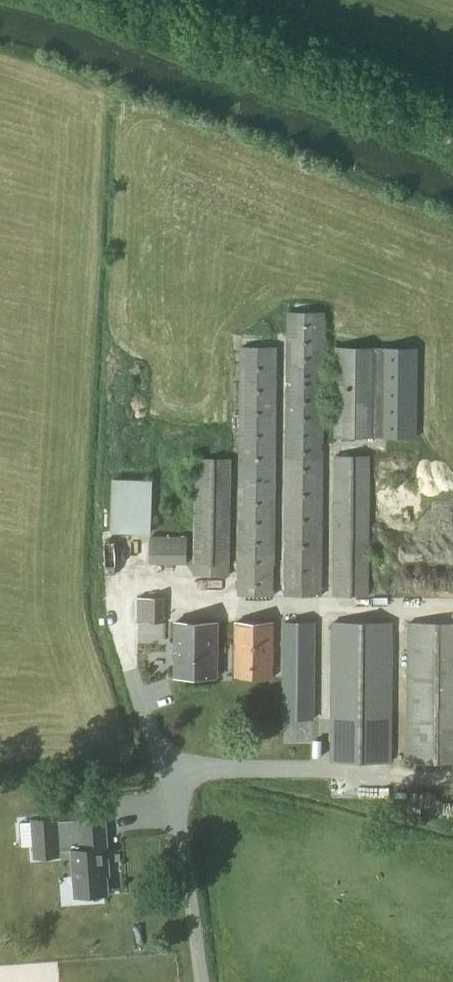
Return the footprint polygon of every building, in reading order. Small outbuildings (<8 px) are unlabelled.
[(287,312),(284,596),(323,596),(324,385),(334,385),(334,437),(413,438),(414,348),(378,348),(335,347),(334,375),(325,375),(325,312),(287,312)] [(275,596),(277,347),(240,347),(237,596),(275,596)] [(369,596),(371,456),(333,455),(332,596),(369,596)] [(230,576),(232,459),(195,458),(193,575),(230,576)] [(151,533),(151,528),(152,480),(113,479),(112,532),(151,533)] [(149,563),(187,564),(187,537),(150,536),(149,563)] [(165,622),(165,597),(137,597),(136,622),(155,622),(165,622)] [(273,677),(274,621),(234,621),(234,677),(273,677)] [(218,677),(218,622),(175,622),(174,677),(218,677)] [(282,720),(314,719),(315,622),(282,622),(282,720)] [(391,763),(393,622),(331,622),(330,762),(391,763)] [(452,763),(452,623),(407,622),(406,763),(452,763)] [(110,876),(105,816),(69,818),(69,820),(59,821),(59,817),(30,819),(33,859),(61,857),(61,852),(71,851),(75,898),(109,895),(107,876),(110,876)]
